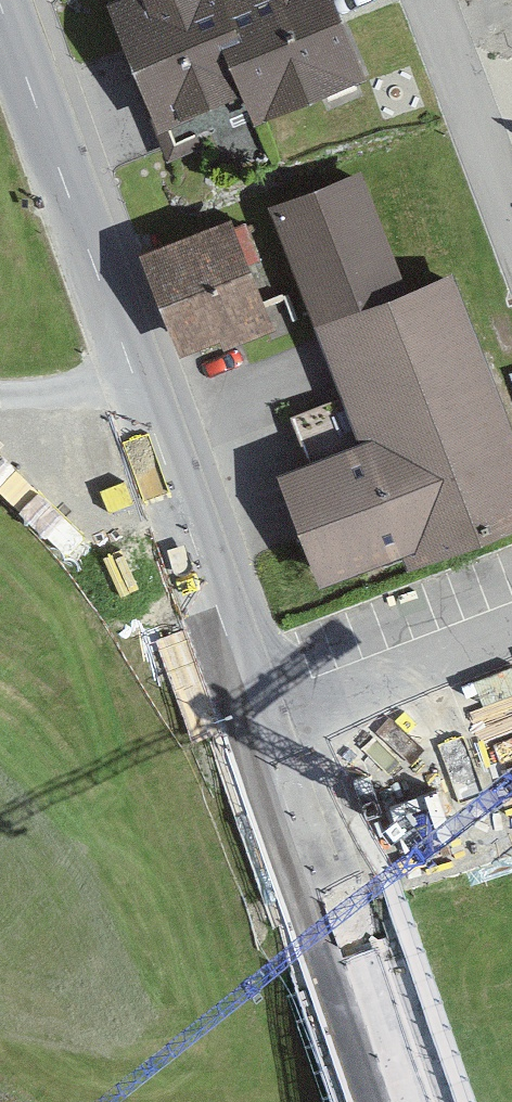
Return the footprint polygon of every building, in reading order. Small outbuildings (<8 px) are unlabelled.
[(114,7),(161,129),(250,95),(260,122),(368,80),(337,0),(131,0),(114,7)] [(265,215),(359,455),(278,486),(322,599),(405,566),(409,577),(511,537),(511,457),(449,297),(414,310),(362,178),(265,215)] [(236,220),(146,254),(187,354),(276,320),(236,220)]
